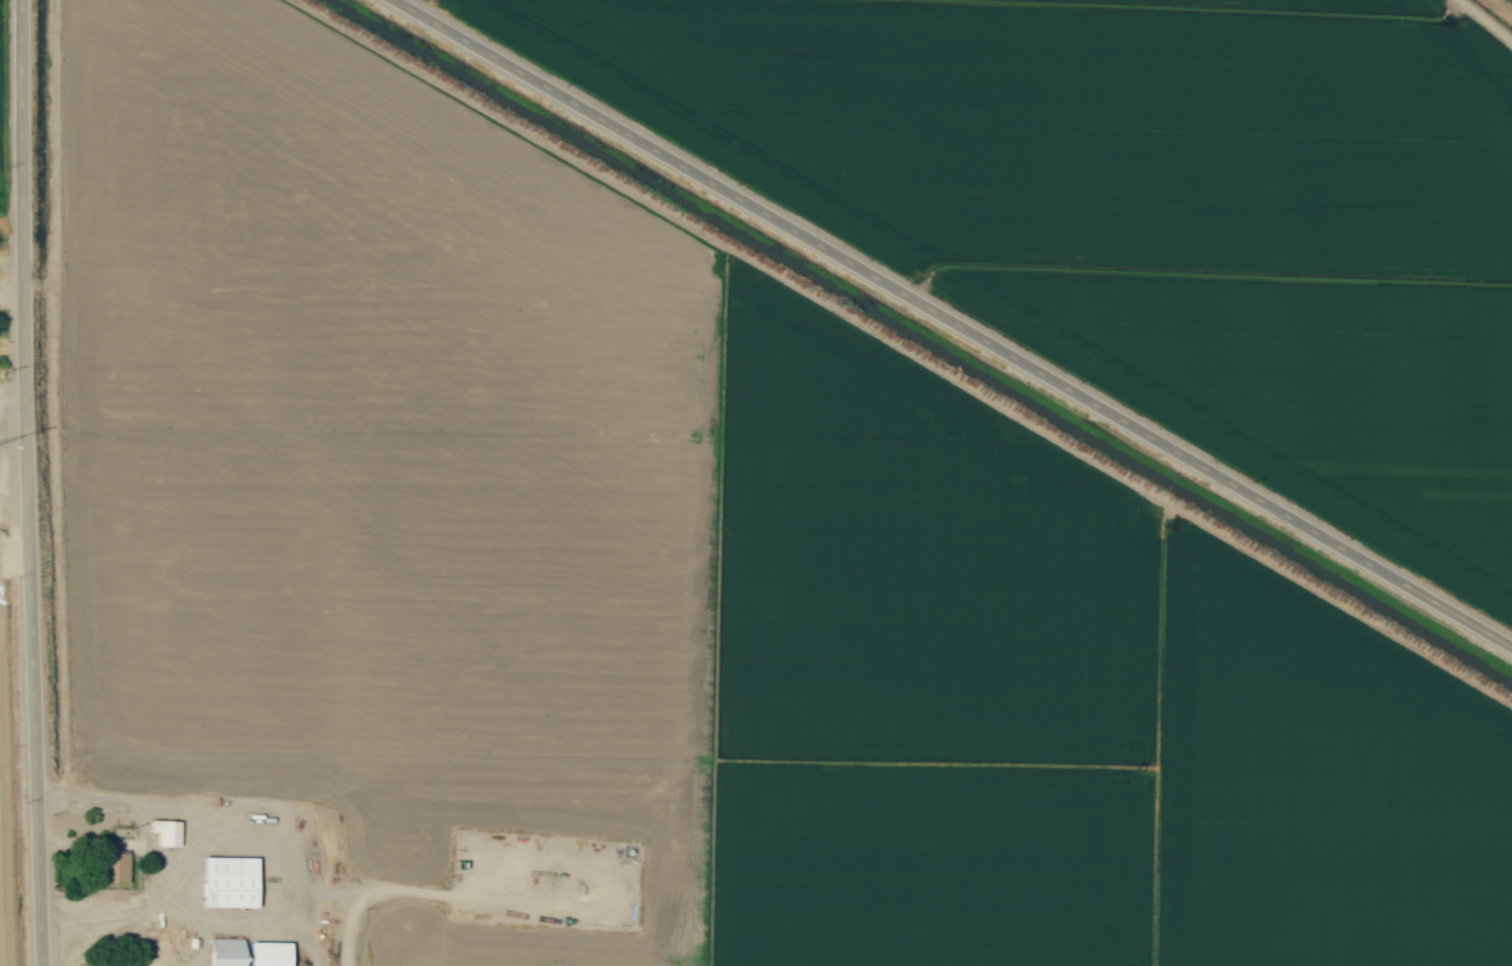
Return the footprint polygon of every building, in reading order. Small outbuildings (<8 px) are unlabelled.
[(161,846),(182,847),(183,821),(154,821),(153,832),(161,833),(161,846)] [(105,854),(105,872),(101,872),(100,882),(131,883),(132,854),(105,854)] [(261,858),(206,857),(205,907),(260,908),(261,858)] [(249,942),(249,939),(213,939),(213,965),(294,965),(294,943),(249,942)]
